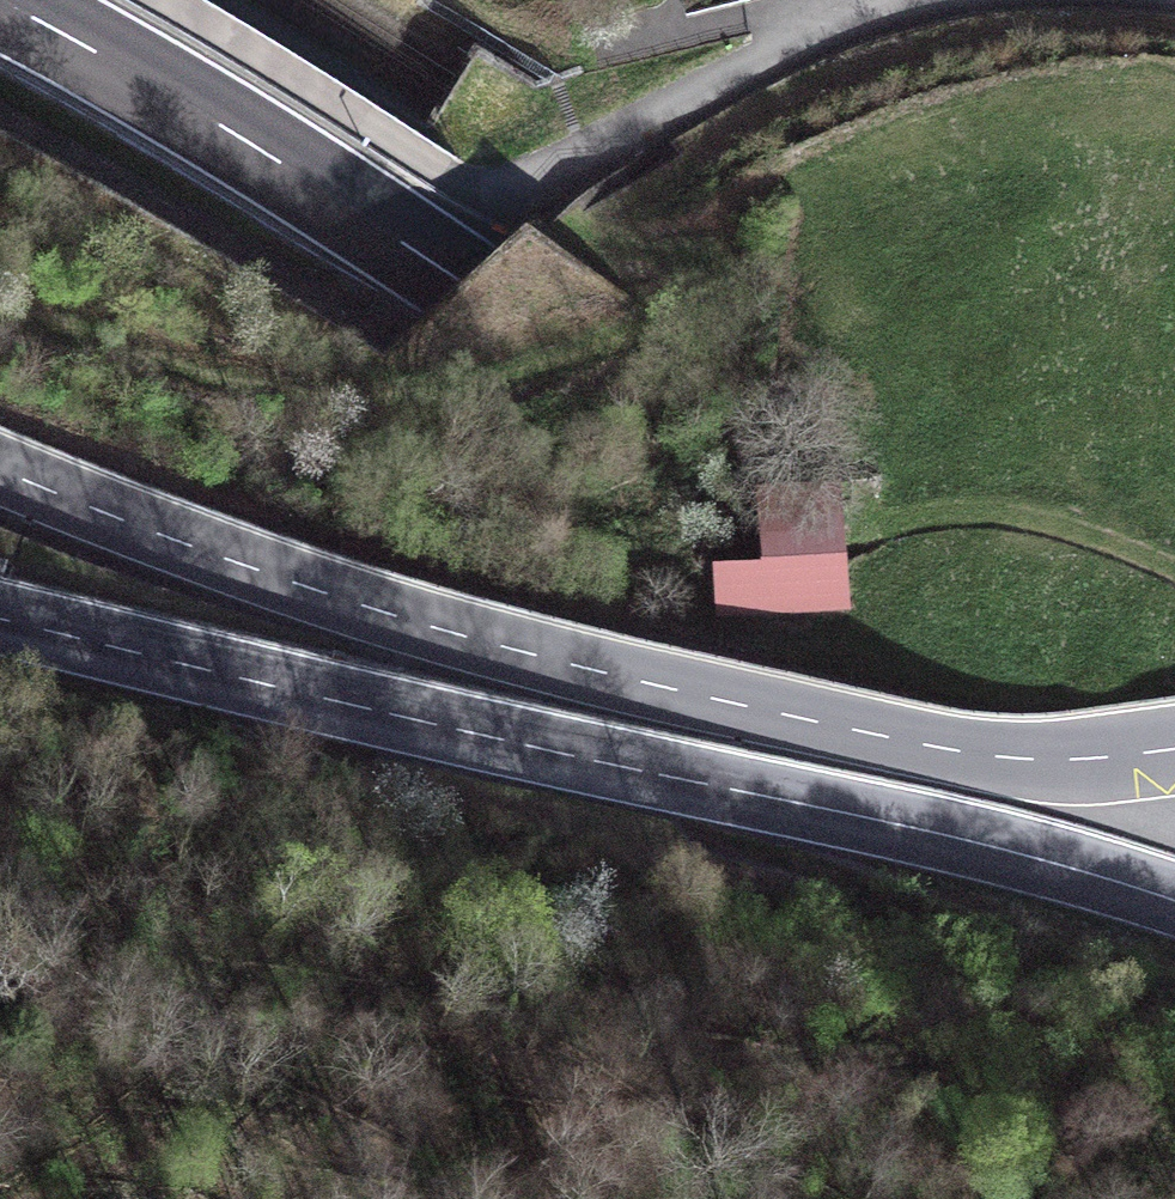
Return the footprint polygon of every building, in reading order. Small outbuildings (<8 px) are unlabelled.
[(833,584),(845,583),(840,485),(868,483),(868,479),(827,482),(833,584)] [(762,485),(766,563),(717,566),(719,613),(847,606),(845,583),(833,584),(827,482),(762,485)]
